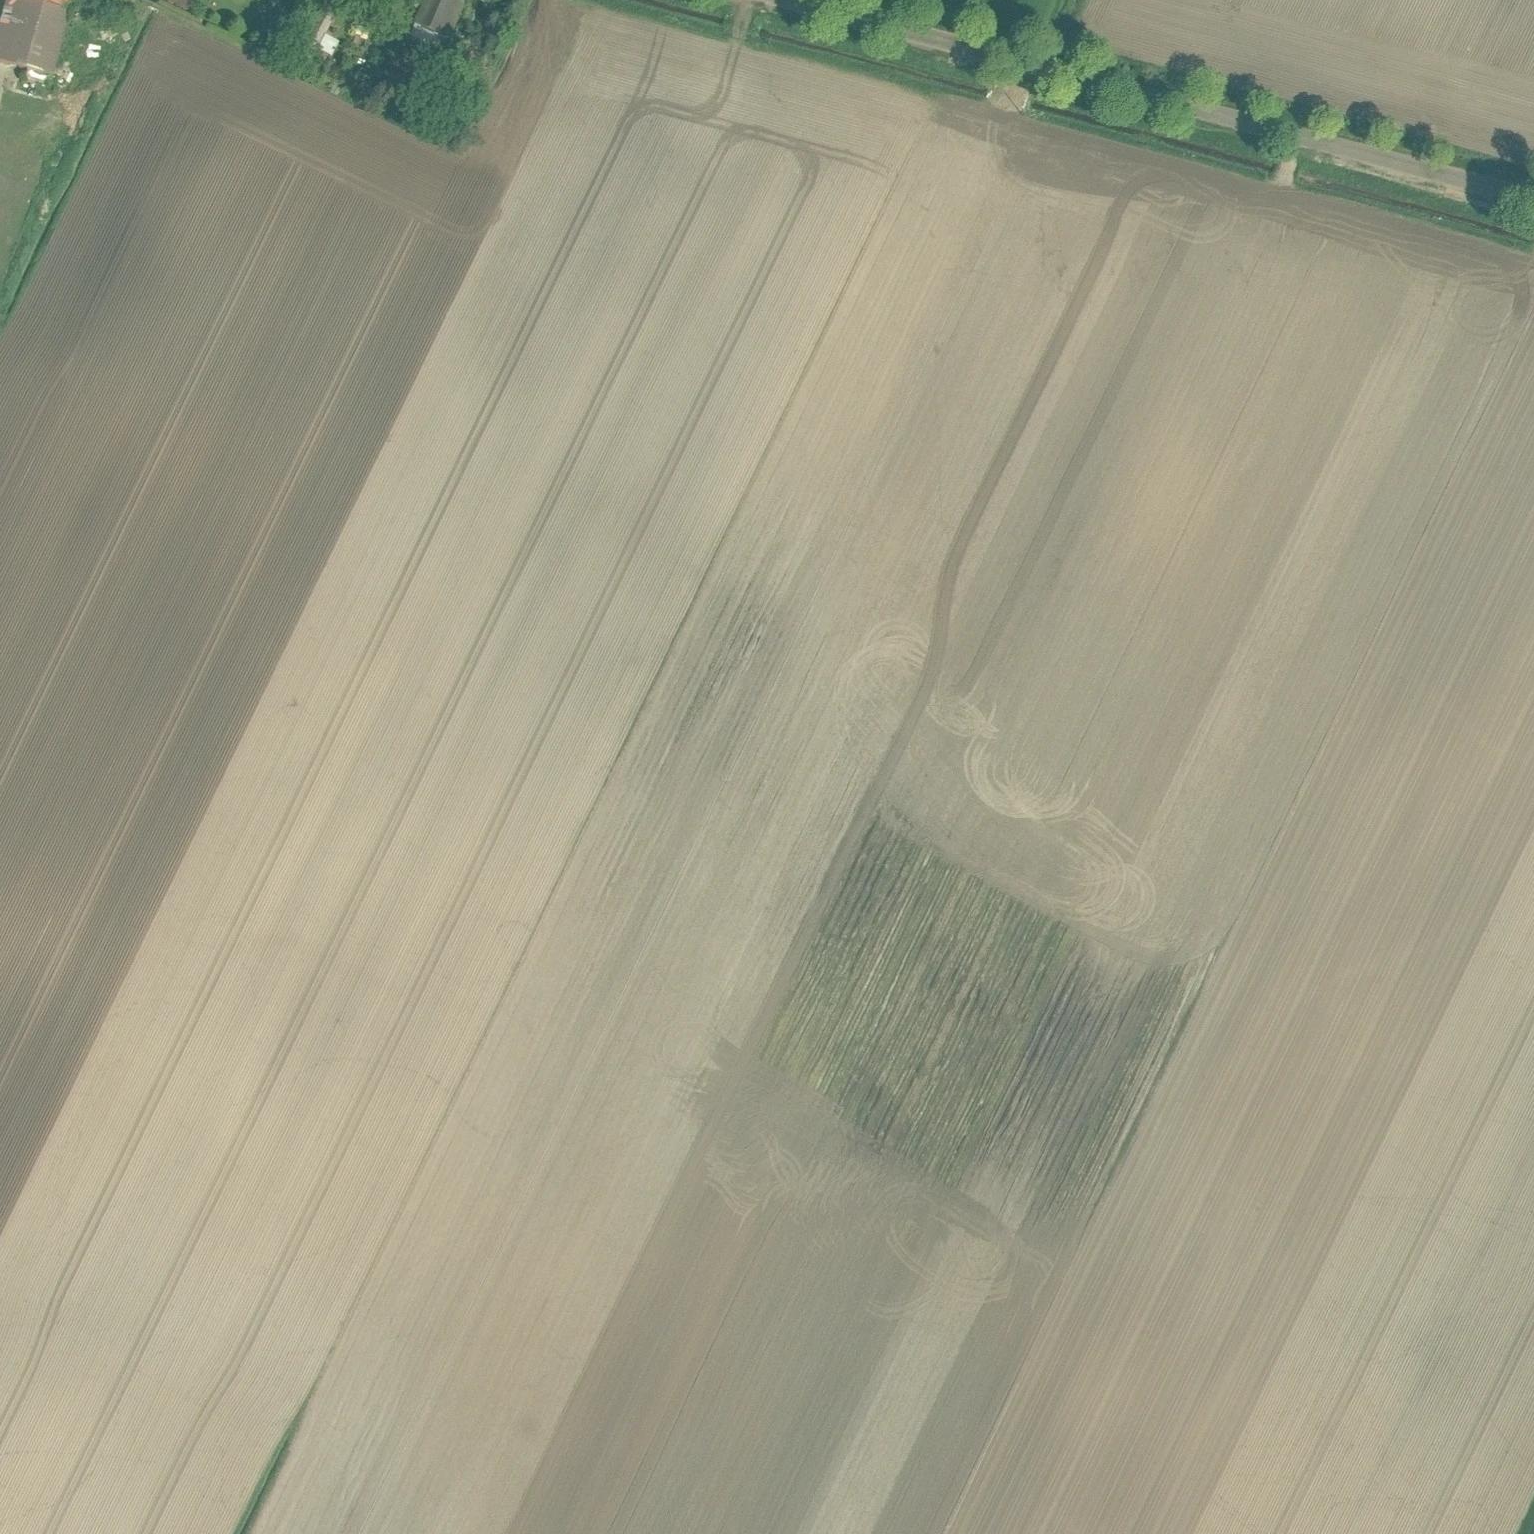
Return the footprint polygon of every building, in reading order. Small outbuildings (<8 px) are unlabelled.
[(54,75),(71,7),(41,0),(8,0),(0,34),(0,62),(54,75)] [(74,8),(76,0),(41,0),(71,7),(74,8)] [(169,3),(192,10),(196,0),(170,0),(169,3)] [(415,24),(451,38),(467,0),(425,0),(415,24)] [(298,53),(311,59),(316,49),(330,55),(336,42),(322,36),(331,18),(317,12),(298,53)]
